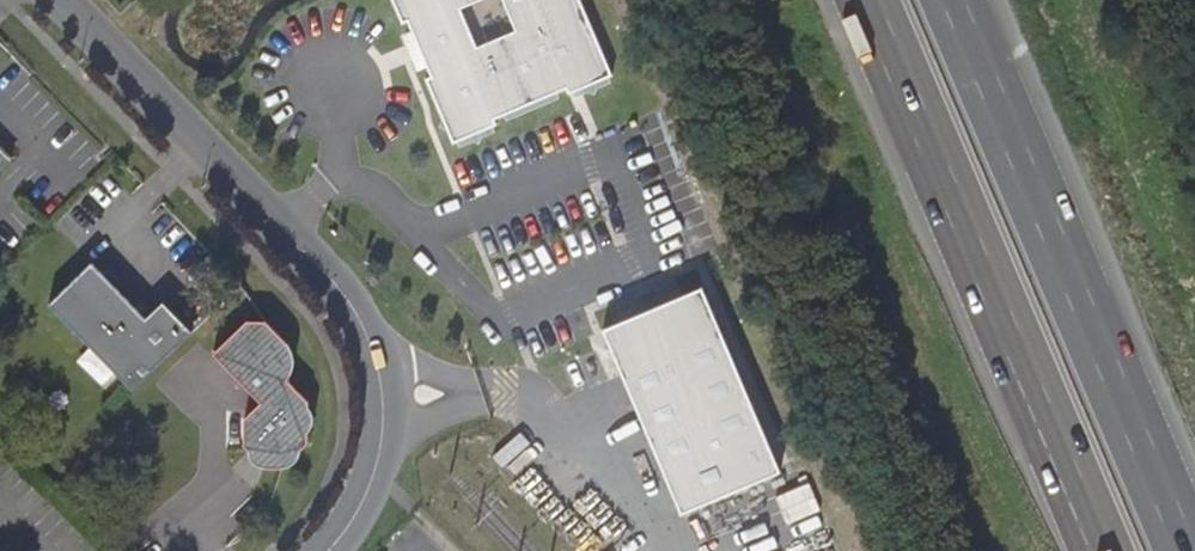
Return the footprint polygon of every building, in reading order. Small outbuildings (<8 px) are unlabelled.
[(153,0),(134,0),(133,1),(150,18),(161,8),(153,0)] [(408,20),(413,18),(436,73),(430,76),(458,141),(501,122),(499,117),(571,87),(574,92),(617,74),(586,0),(399,0),(408,20)] [(14,158),(0,143),(0,171),(14,158)] [(133,390),(193,332),(163,303),(147,319),(93,264),(50,306),(133,390)] [(704,288),(606,329),(683,512),(781,471),(704,288)] [(264,460),(263,467),(267,470),(283,471),(308,445),(312,404),(291,382),(296,375),(297,369),(298,364),(297,358),(294,352),(287,344),(268,324),(246,322),(213,355),(261,405),(244,421),(244,447),(250,453),(258,453),(263,458),(264,460)] [(505,471),(531,447),(519,433),(493,457),(505,471)] [(256,468),(263,467),(264,460),(263,458),(258,453),(250,453),(249,460),(251,464),(256,468)]
